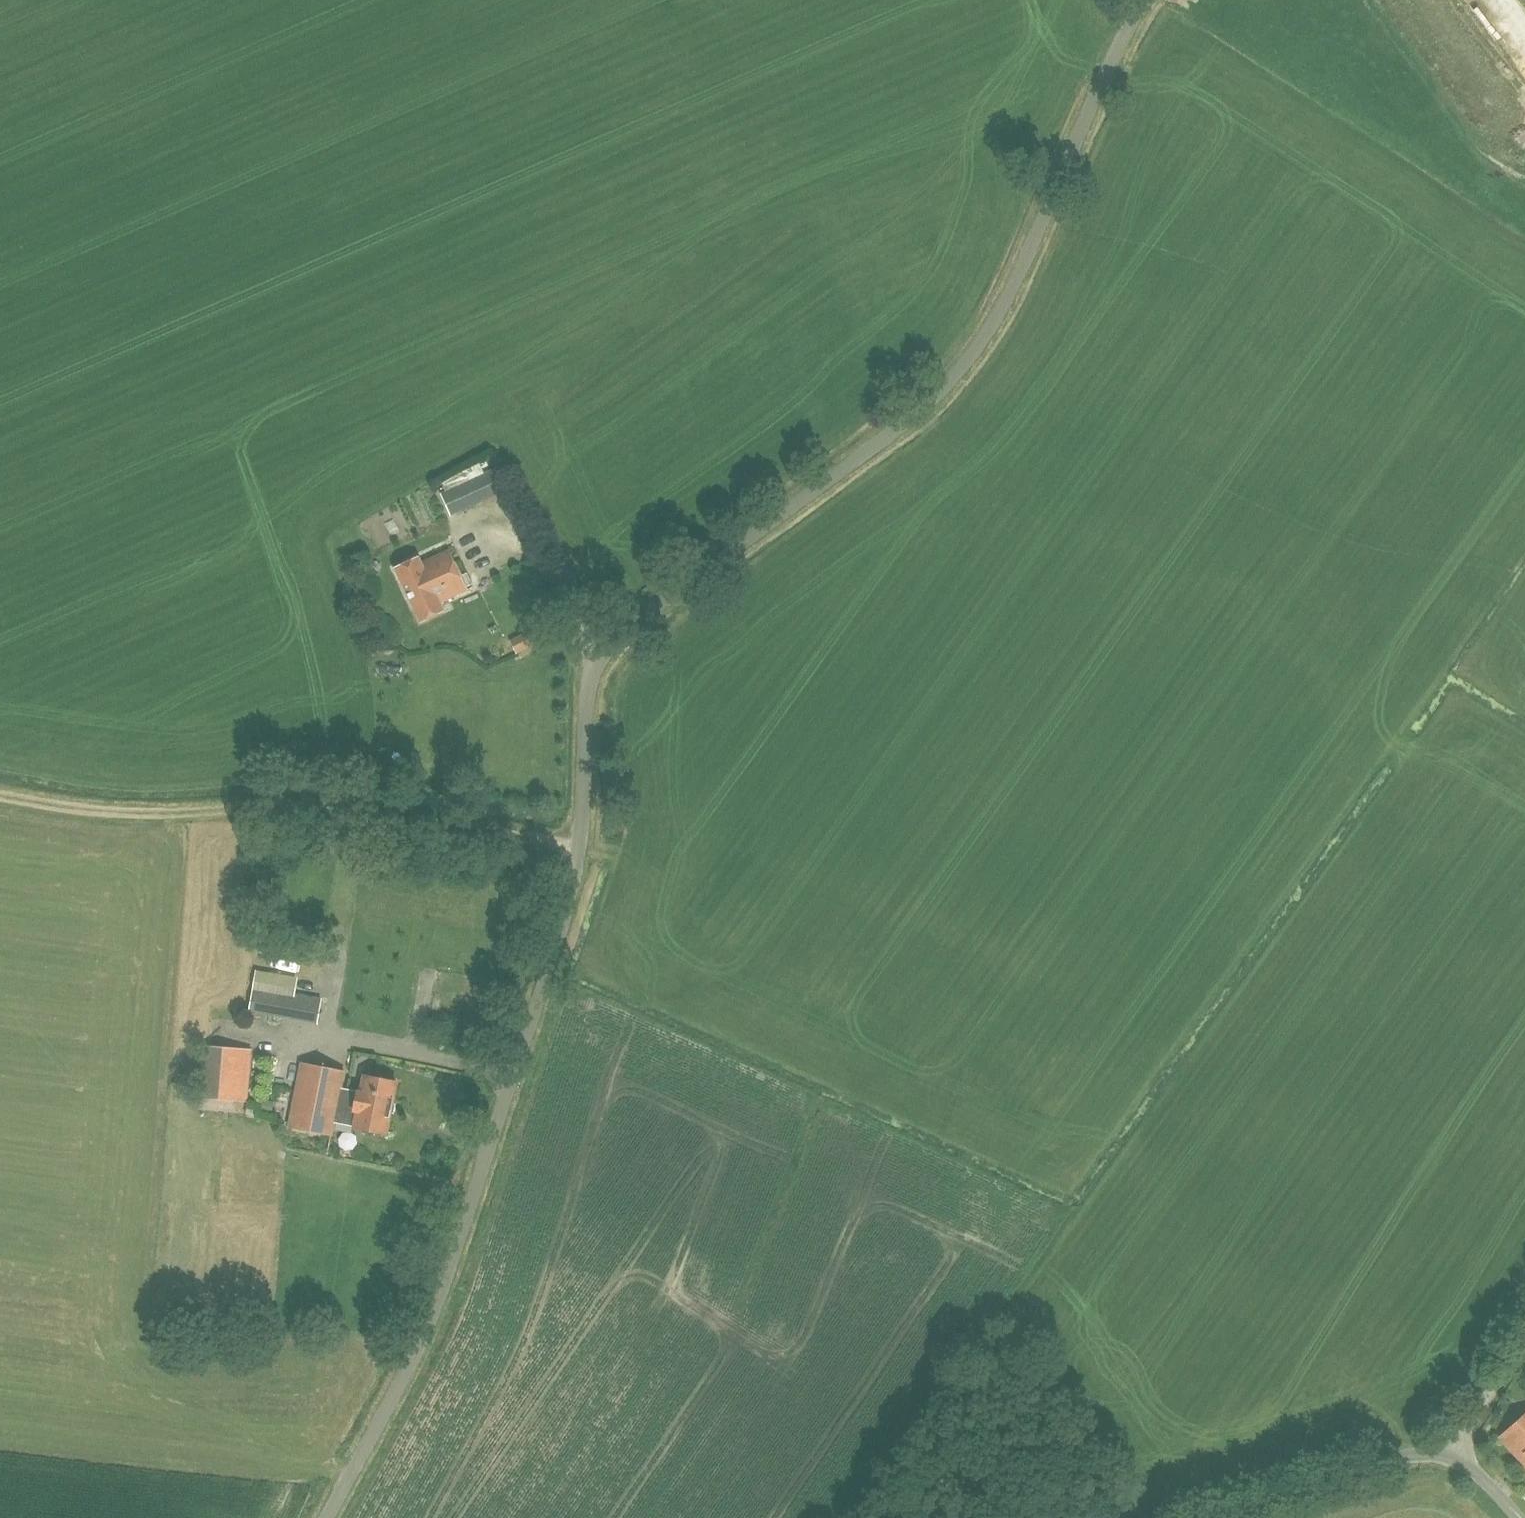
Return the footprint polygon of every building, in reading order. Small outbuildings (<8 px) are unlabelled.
[(451,515),(505,490),(495,468),(441,493),(451,515)] [(513,498),(489,509),(493,518),(517,508),(513,498)] [(467,589),(448,549),(422,562),(419,556),(394,567),(420,621),(444,610),(440,601),(467,589)] [(516,652),(535,643),(528,630),(509,640),(516,652)] [(284,995),(253,989),(249,1010),(281,1016),(318,1022),(322,997),(285,991),(284,995)] [(463,1020),(454,1016),(452,1024),(460,1027),(463,1020)] [(206,1097),(247,1101),(251,1049),(210,1046),(206,1097)] [(362,1091),(341,1087),(344,1071),(302,1063),(290,1126),(332,1134),(334,1122),(355,1125),(355,1126),(386,1132),(396,1081),(365,1075),(362,1091)] [(262,1100),(260,1111),(271,1113),(273,1102),(262,1100)] [(256,1115),(258,1109),(248,1107),(246,1113),(256,1115)] [(1501,1437),(1524,1464),(1524,1415),(1501,1437)]
